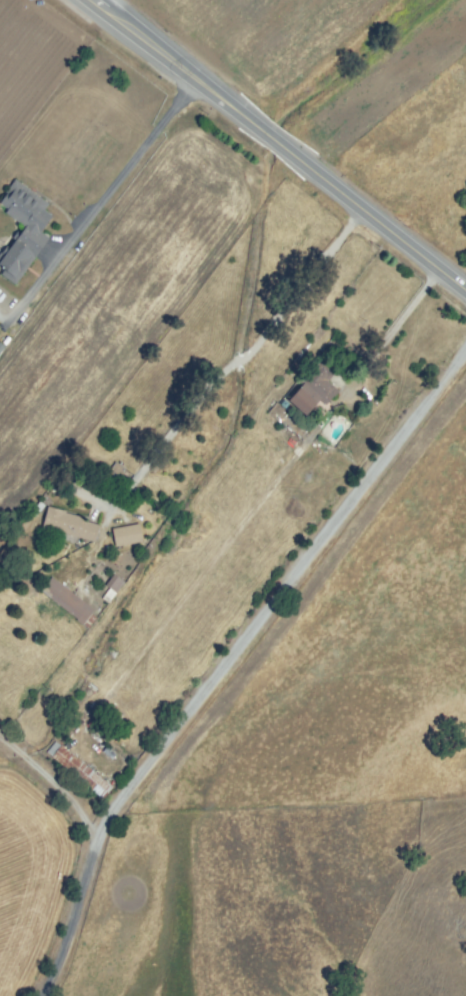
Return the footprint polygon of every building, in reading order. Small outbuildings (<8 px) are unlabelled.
[(27,226),(0,207),(0,203),(17,179),(51,203),(45,210),(54,216),(41,233),(50,239),(40,253),(18,238),(27,226)] [(16,285),(0,274),(0,265),(16,242),(36,256),(16,285)] [(322,358),(289,401),(308,415),(321,399),(332,407),(344,392),(330,382),(339,371),(322,358)] [(40,526),(45,508),(97,522),(91,541),(40,526)] [(115,549),(112,529),(140,524),(144,544),(115,549)] [(104,587),(113,575),(124,583),(115,595),(104,587)] [(43,591),(52,579),(94,611),(85,624),(43,591)] [(46,752),(55,740),(111,785),(101,796),(46,752)]
